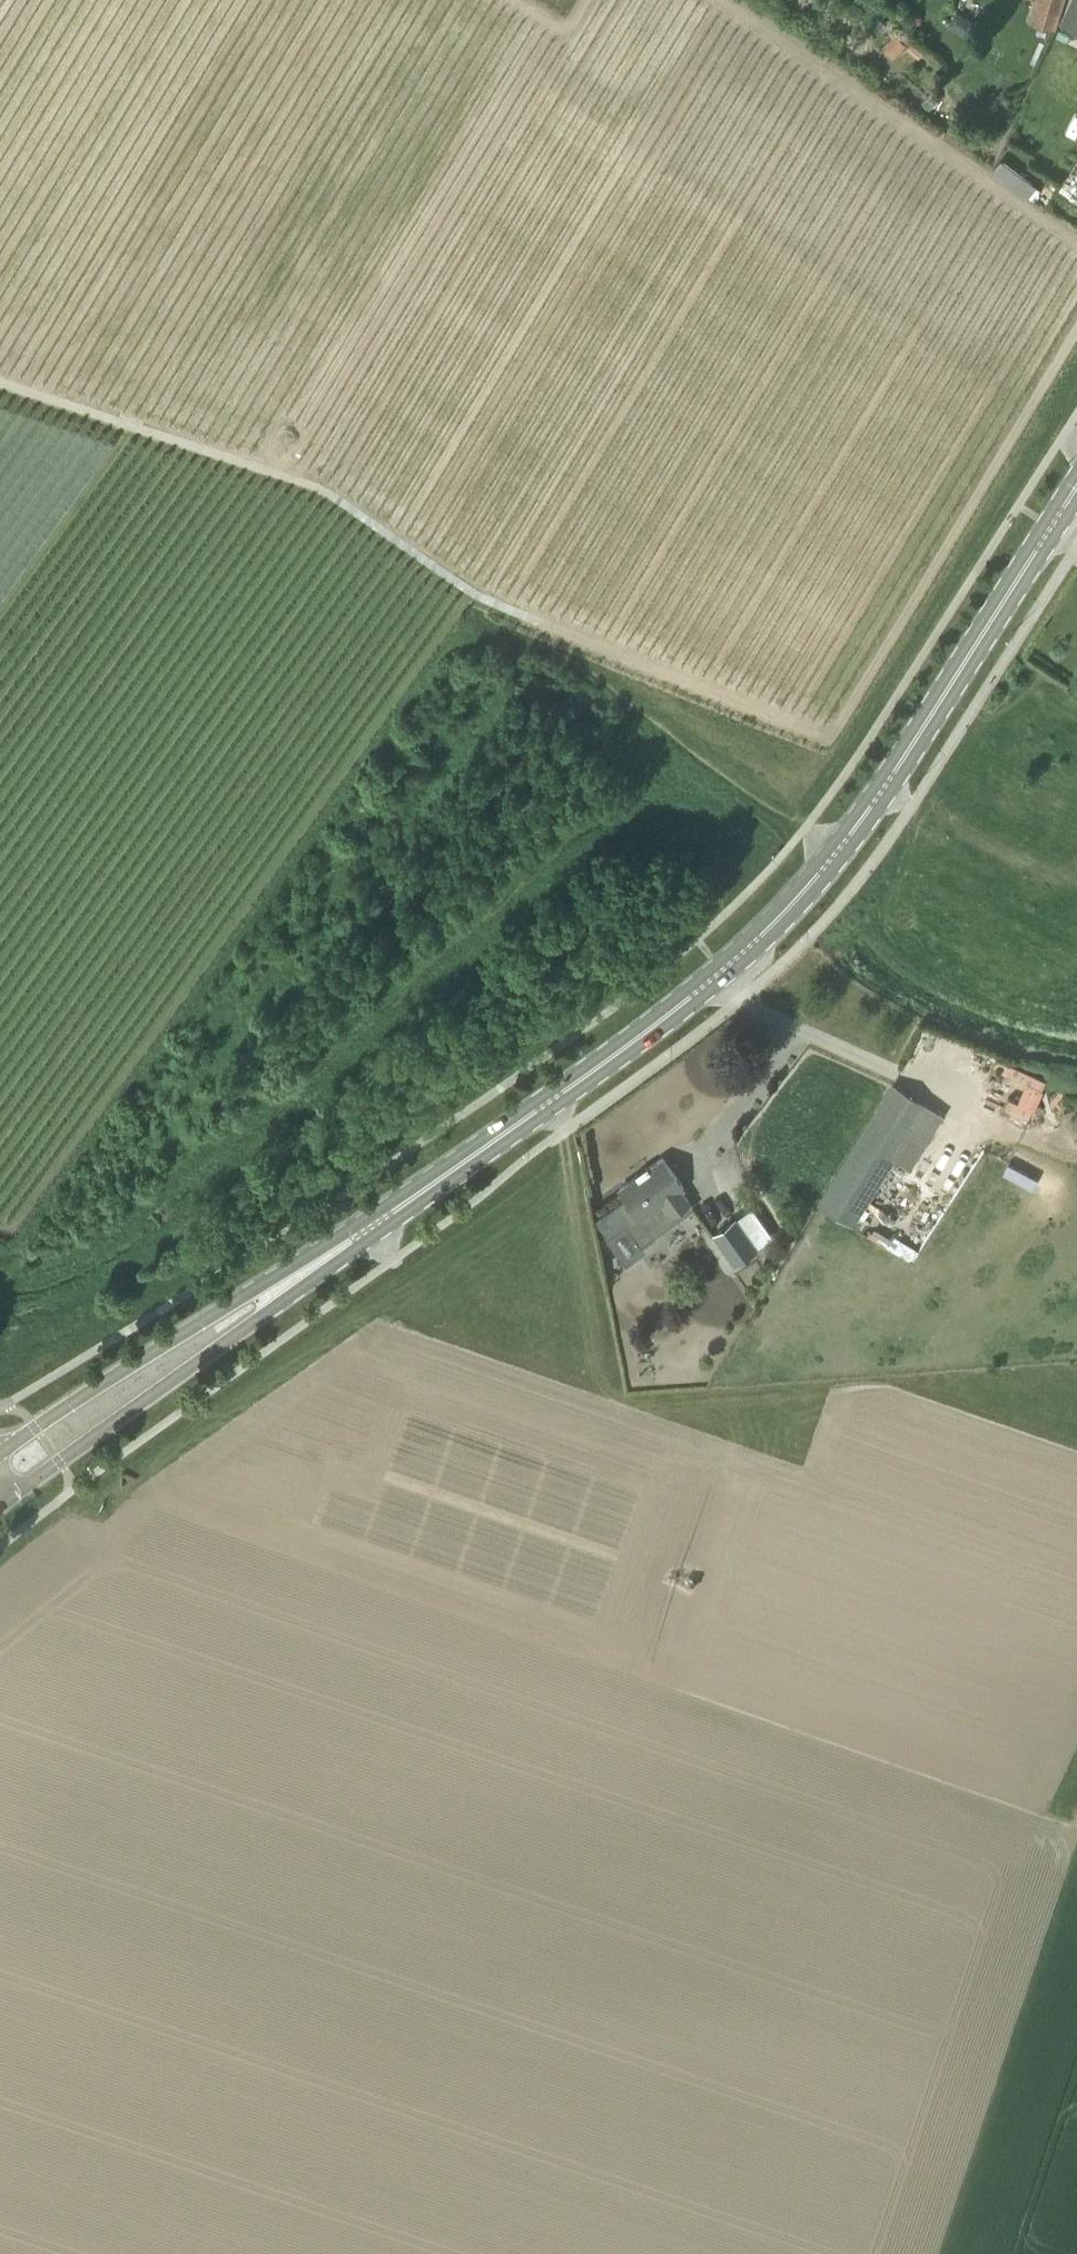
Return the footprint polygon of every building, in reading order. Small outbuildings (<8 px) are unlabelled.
[(1065,0),(1034,0),(1028,21),(1056,30),(1065,0)] [(1062,21),(1076,28),(1076,0),(1072,0),(1062,21)] [(964,35),(973,20),(949,7),(941,22),(964,35)] [(1002,157),(992,174),(1032,198),(1042,182),(1002,157)] [(929,1138),(944,1114),(894,1083),(819,1205),(855,1226),(895,1160),(910,1169),(929,1138)] [(672,1215),(692,1202),(683,1190),(686,1188),(664,1157),(621,1188),(642,1218),(664,1203),(672,1215)] [(736,1219),(714,1234),(735,1263),(754,1249),(757,1247),(756,1247),(737,1219),(736,1219)]
